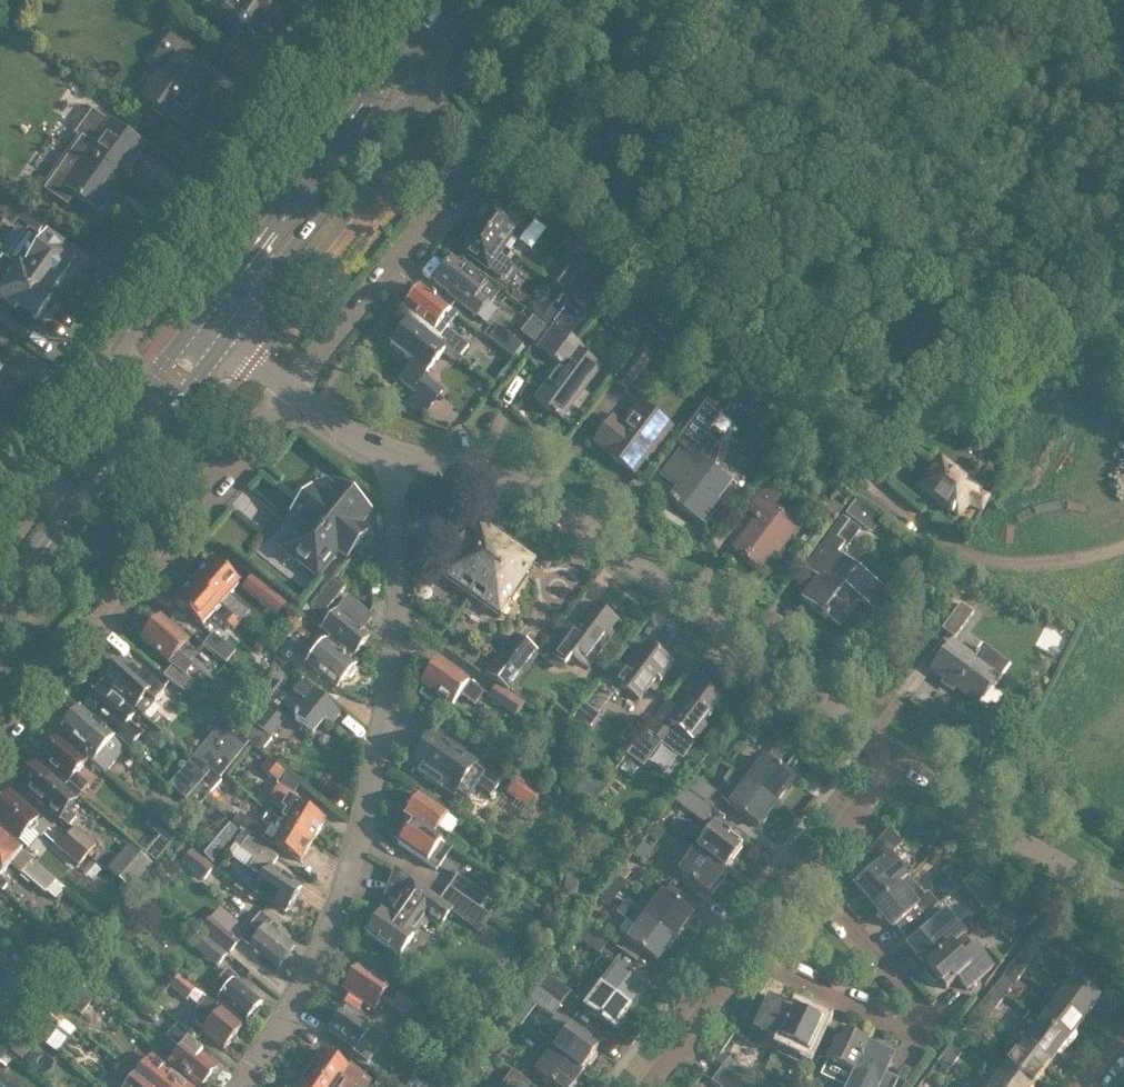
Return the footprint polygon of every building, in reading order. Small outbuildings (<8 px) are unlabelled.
[(220,8),(230,15),(229,15),(255,34),(261,26),(271,32),(290,5),(283,0),(209,0),(220,8)] [(166,67),(144,98),(182,125),(214,80),(198,69),(209,54),(173,27),(152,57),(166,67)] [(43,187),(66,204),(74,192),(97,209),(144,144),(91,107),(74,131),(77,134),(44,181),(46,182),(43,187)] [(497,196),(492,203),(488,199),(472,222),(503,244),(511,233),(518,238),(525,229),(530,221),(497,196)] [(36,230),(46,217),(23,201),(14,214),(36,230)] [(511,250),(503,244),(472,222),(456,244),(500,276),(507,275),(513,267),(512,260),(507,256),(511,250)] [(28,226),(6,255),(19,264),(52,288),(71,260),(76,252),(64,244),(46,231),(42,236),(28,226)] [(0,264),(0,283),(3,285),(0,290),(0,305),(25,323),(31,315),(35,318),(50,297),(47,295),(52,288),(19,264),(6,255),(0,264)] [(450,256),(432,279),(456,297),(455,298),(475,314),(486,300),(489,302),(498,290),(485,280),(484,282),(450,256)] [(580,269),(563,257),(548,277),(555,282),(563,288),(565,290),(580,269)] [(574,299),(587,309),(602,289),(590,279),(574,299)] [(563,288),(555,282),(546,294),(554,301),(563,288)] [(402,307),(439,336),(443,338),(441,341),(458,355),(463,349),(457,344),(461,339),(445,328),(456,313),(419,285),(402,307)] [(616,301),(607,294),(602,301),(610,308),(616,301)] [(538,304),(532,300),(527,307),(542,318),(551,305),(543,299),(538,304)] [(536,346),(544,352),(558,363),(533,396),(560,417),(599,366),(583,354),(587,350),(572,339),(586,321),(583,319),(584,317),(566,303),(552,319),(555,321),(536,346)] [(443,348),(408,320),(390,342),(410,358),(396,375),(415,389),(406,400),(422,412),(430,401),(441,387),(423,373),(443,348)] [(488,336),(513,355),(514,353),(522,343),(497,324),(488,336)] [(619,344),(608,359),(620,368),(632,353),(619,344)] [(620,368),(612,379),(624,388),(648,357),(636,347),(636,349),(634,350),(632,353),(620,368)] [(513,355),(494,379),(500,383),(520,358),(514,353),(513,355)] [(717,383),(705,398),(707,399),(722,410),(733,396),(717,383)] [(592,439),(603,448),(603,449),(633,472),(643,458),(646,460),(672,425),(636,398),(614,429),(605,422),(592,439)] [(666,466),(660,474),(676,486),(667,497),(674,503),(676,500),(695,515),(703,521),(720,499),(716,496),(729,479),(729,478),(713,467),(722,436),(710,426),(722,410),(707,399),(705,398),(674,439),(682,445),(666,466)] [(965,501),(980,508),(986,494),(975,489),(977,486),(937,453),(915,481),(949,510),(952,507),(957,511),(965,501)] [(307,589),(318,575),(339,549),(347,555),(367,529),(359,523),(370,509),(318,468),(255,548),(307,589)] [(770,504),(779,493),(764,482),(745,507),(756,515),(732,546),(758,566),(778,540),(782,543),(797,524),(770,504)] [(828,521),(840,506),(829,497),(817,513),(828,521)] [(856,498),(844,513),(858,524),(870,509),(856,498)] [(438,572),(469,593),(507,535),(477,515),(438,572)] [(828,615),(839,623),(858,597),(869,605),(882,588),(835,553),(843,543),(844,543),(856,527),(842,517),(811,557),(823,567),(802,595),(811,602),(810,605),(827,618),(828,615)] [(507,535),(469,593),(499,614),(527,573),(524,572),(536,555),(507,535)] [(211,557),(192,578),(220,602),(226,608),(239,619),(246,610),(227,593),(238,581),(211,557)] [(266,606),(277,592),(252,572),(241,585),(266,606)] [(327,589),(316,602),(326,610),(336,597),(347,584),(338,576),(327,589)] [(192,578),(174,599),(201,623),(212,610),(220,602),(192,578)] [(419,586),(417,589),(418,593),(420,596),(423,597),(427,597),(430,595),(431,591),(431,588),(429,585),(425,583),(422,584),(419,586)] [(322,617),(317,623),(319,624),(354,653),(368,635),(361,629),(372,616),(347,594),(326,620),(323,618),(322,617)] [(941,626),(953,635),(972,610),(960,601),(941,626)] [(573,628),(562,620),(540,650),(547,656),(562,653),(568,658),(571,653),(587,665),(602,645),(598,643),(616,619),(593,602),(573,628)] [(226,608),(220,615),(232,626),(239,619),(226,608)] [(187,639),(159,615),(140,637),(171,664),(163,673),(184,690),(192,680),(184,673),(192,663),(177,650),(187,639)] [(212,630),(202,642),(225,660),(235,649),(212,630)] [(514,632),(503,648),(513,654),(508,662),(521,671),(537,648),(514,632)] [(345,661),(350,655),(333,639),(328,645),(327,644),(319,654),(299,636),(284,654),(303,671),(311,663),(336,686),(343,678),(346,678),(351,673),(351,672),(351,669),(352,667),(345,661)] [(951,638),(930,666),(978,700),(998,673),(1006,662),(981,644),(973,655),(951,638)] [(625,667),(615,659),(599,680),(614,692),(620,684),(638,698),(656,674),(659,676),(672,660),(645,640),(625,667)] [(513,654),(503,648),(488,670),(511,686),(521,671),(508,662),(513,654)] [(164,691),(154,683),(141,671),(139,674),(120,658),(102,678),(143,714),(164,691)] [(421,682),(425,685),(419,693),(432,702),(438,694),(451,703),(458,693),(474,703),(483,691),(437,659),(421,682)] [(271,737),(269,735),(292,708),(297,712),(294,715),(313,731),(325,717),(331,722),(339,712),(300,679),(294,687),(283,678),(271,692),(269,691),(254,710),(262,717),(256,724),(256,725),(244,739),(247,741),(259,750),(271,737)] [(721,696),(698,678),(678,706),(666,697),(628,749),(645,761),(660,741),(681,757),(706,723),(703,721),(721,696)] [(514,711),(522,700),(496,683),(488,694),(514,711)] [(81,706),(98,720),(130,747),(144,731),(129,719),(134,714),(99,685),(81,706)] [(584,702),(568,724),(583,735),(599,714),(584,702)] [(85,750),(83,753),(103,771),(124,747),(78,707),(60,728),(85,750)] [(732,723),(754,740),(763,729),(741,712),(732,723)] [(218,777),(247,741),(244,739),(221,720),(191,756),(218,777)] [(417,772),(440,787),(441,785),(465,801),(466,800),(465,799),(477,782),(491,791),(490,791),(491,792),(505,773),(476,753),(472,759),(431,730),(409,762),(419,769),(417,772)] [(87,782),(75,771),(84,761),(56,736),(38,757),(66,781),(67,780),(79,791),(87,782)] [(709,771),(719,758),(709,750),(699,763),(709,771)] [(747,779),(775,800),(792,777),(777,765),(781,760),(770,752),(766,757),(765,756),(747,779)] [(218,777),(191,756),(167,785),(192,808),(218,777)] [(276,779),(283,770),(267,757),(260,766),(276,779)] [(693,758),(683,771),(689,776),(699,763),(693,758)] [(34,762),(32,764),(30,763),(22,772),(24,774),(16,782),(44,807),(45,806),(58,817),(77,796),(63,784),(62,786),(34,762)] [(757,824),(775,800),(747,779),(731,767),(723,778),(739,790),(729,803),(757,824)] [(219,784),(228,789),(233,781),(225,775),(219,784)] [(693,775),(685,785),(712,805),(712,806),(720,795),(693,775)] [(545,776),(539,786),(550,793),(556,783),(545,776)] [(592,796),(600,785),(590,778),(582,788),(592,796)] [(508,791),(528,805),(537,793),(516,779),(508,791)] [(280,819),(312,838),(324,817),(293,800),(296,794),(276,783),(267,798),(286,809),(280,819)] [(685,785),(674,799),(701,820),(712,805),(685,785)] [(449,811),(416,789),(408,800),(410,807),(404,815),(409,819),(441,841),(459,854),(465,846),(438,826),(449,811)] [(7,791),(0,799),(0,823),(16,837),(28,824),(38,833),(45,825),(35,817),(36,816),(7,791)] [(217,827),(226,817),(212,806),(204,816),(217,827)] [(251,831),(257,822),(239,810),(233,820),(251,831)] [(145,821),(168,841),(174,834),(152,814),(145,821)] [(718,817),(696,846),(724,868),(741,846),(729,836),(734,830),(718,817)] [(669,826),(658,818),(648,831),(658,839),(669,826)] [(300,858),(312,838),(280,819),(274,829),(270,827),(264,837),(300,858)] [(441,841),(409,819),(403,827),(404,833),(399,841),(437,867),(443,859),(433,852),(441,841)] [(72,825),(64,834),(85,852),(93,843),(72,825)] [(239,845),(248,833),(243,829),(233,840),(239,845)] [(9,860),(44,890),(45,888),(55,897),(65,885),(32,857),(31,858),(15,844),(0,831),(0,871),(9,860)] [(301,885),(269,864),(276,854),(269,848),(248,833),(239,845),(254,856),(248,865),(263,874),(254,889),(286,908),(301,885)] [(85,852),(64,834),(56,844),(77,862),(85,852)] [(724,868),(696,846),(682,836),(674,842),(688,857),(679,869),(707,890),(708,889),(711,891),(721,880),(717,877),(724,868)] [(910,871),(879,836),(857,861),(865,871),(853,881),(873,903),(905,875),(910,871)] [(129,841),(108,866),(129,885),(151,860),(129,841)] [(203,877),(212,867),(189,848),(180,859),(203,877)] [(944,894),(964,877),(952,864),(932,881),(944,894)] [(567,870),(564,892),(578,894),(581,872),(567,870)] [(386,907),(384,906),(366,931),(399,953),(420,923),(425,926),(431,918),(439,924),(449,910),(476,929),(488,913),(477,906),(454,889),(444,903),(400,871),(392,893),(400,899),(390,913),(385,909),(386,907)] [(458,873),(449,885),(454,889),(477,906),(486,894),(458,873)] [(607,885),(617,892),(626,881),(616,874),(607,885)] [(903,930),(932,905),(905,875),(873,903),(892,925),(896,922),(903,930)] [(669,882),(663,890),(646,914),(674,935),(692,912),(677,901),(683,893),(669,882)] [(997,901),(1007,892),(996,884),(986,893),(997,901)] [(607,885),(599,896),(609,904),(617,892),(607,885)] [(674,935),(646,914),(626,899),(618,909),(627,916),(620,926),(630,934),(628,938),(656,959),(674,935)] [(926,963),(962,932),(936,902),(932,905),(903,930),(910,938),(907,941),(926,963)] [(242,937),(277,966),(293,946),(270,928),(273,923),(260,913),(251,924),(252,925),(242,937)] [(1020,933),(1027,924),(1014,914),(1008,923),(1020,933)] [(199,929),(227,953),(238,939),(210,916),(199,929)] [(539,918),(536,935),(551,938),(554,921),(539,918)] [(573,930),(599,949),(607,938),(582,918),(573,930)] [(1050,929),(1040,921),(1032,932),(1042,940),(1050,929)] [(189,941),(217,964),(227,953),(199,929),(189,941)] [(970,947),(959,935),(926,963),(926,964),(923,967),(933,979),(937,976),(945,985),(956,975),(966,986),(991,964),(981,953),(973,945),(970,947)] [(46,951),(36,962),(54,977),(63,966),(46,951)] [(601,983),(629,1005),(636,995),(638,997),(644,989),(642,987),(645,983),(603,951),(594,963),(606,977),(601,983)] [(1009,962),(1021,971),(1026,964),(1014,955),(1009,962)] [(1055,998),(1082,1017),(1099,995),(1087,985),(1095,974),(1074,958),(1065,970),(1073,975),(1062,988),(1055,983),(1048,992),(1055,998)] [(17,966),(5,979),(9,982),(32,1002),(44,989),(54,977),(36,962),(26,974),(17,966)] [(1014,980),(1021,971),(1009,962),(1002,971),(1014,980)] [(381,994),(406,1012),(416,999),(402,989),(399,992),(359,964),(344,986),(350,990),(363,999),(373,1006),(381,994)] [(242,1019),(243,1020),(245,1017),(248,1019),(257,1009),(254,1007),(260,1000),(234,978),(235,976),(226,968),(212,985),(221,992),(217,997),(243,1019),(242,1019)] [(571,988),(545,969),(534,983),(560,1003),(571,988)] [(185,997),(192,988),(175,974),(167,984),(185,997)] [(86,996),(60,975),(49,989),(75,1009),(86,996)] [(629,1005),(601,983),(590,975),(582,985),(583,990),(576,998),(584,1005),(612,1026),(615,1022),(617,1024),(624,1016),(622,1014),(629,1005)] [(0,992),(0,1006),(19,1023),(35,1005),(32,1002),(9,982),(0,992)] [(550,1017),(560,1003),(534,983),(524,996),(550,1017)] [(987,1016),(988,1016),(1004,993),(992,984),(975,1006),(987,1016)] [(350,990),(343,999),(357,1008),(363,999),(350,990)] [(153,1020),(161,1009),(138,991),(130,1002),(153,1020)] [(203,1027),(202,1028),(223,1046),(241,1025),(220,1007),(219,1007),(205,995),(197,1005),(193,1011),(194,1017),(198,1023),(203,1027)] [(764,1030),(780,1037),(793,1009),(767,997),(746,1041),(757,1046),(764,1030)] [(1082,1017),(1055,998),(1039,1020),(1065,1040),(1082,1017)] [(35,1005),(20,1022),(44,1041),(58,1023),(60,1022),(37,1003),(35,1005)] [(328,1027),(355,1046),(363,1034),(373,1042),(376,1037),(380,1039),(383,1035),(343,1006),(328,1027)] [(982,1023),(987,1016),(975,1006),(970,1014),(982,1023)] [(793,1009),(780,1037),(774,1050),(800,1062),(801,1060),(811,1065),(817,1052),(827,1030),(817,1025),(819,1021),(793,1009)] [(552,1048),(580,1069),(587,1060),(590,1061),(596,1053),(594,1051),(597,1047),(570,1027),(570,1025),(556,1014),(547,1025),(560,1038),(552,1048)] [(60,1022),(58,1023),(71,1033),(75,1028),(63,1018),(60,1022)] [(1065,1040),(1039,1020),(1022,1042),(1049,1062),(1065,1040)] [(165,1036),(171,1040),(180,1048),(169,1061),(198,1085),(214,1065),(199,1053),(201,1051),(187,1039),(187,1040),(172,1027),(165,1036)] [(852,1071),(865,1043),(840,1031),(838,1035),(827,1030),(817,1052),(827,1057),(826,1059),(852,1071)] [(5,1050),(17,1058),(31,1040),(19,1032),(5,1050)] [(503,1043),(493,1034),(484,1045),(494,1054),(503,1043)] [(1049,1062),(1022,1042),(1005,1064),(1032,1084),(1049,1062)] [(865,1043),(852,1071),(845,1086),(892,1086),(897,1077),(884,1071),(891,1055),(865,1043)] [(942,1050),(954,1060),(960,1052),(948,1043),(942,1050)] [(580,1069),(552,1048),(536,1070),(559,1086),(570,1086),(575,1080),(573,1079),(580,1069)] [(305,1069),(331,1086),(354,1086),(356,1085),(359,1086),(365,1086),(370,1079),(350,1064),(347,1068),(320,1049),(305,1069)] [(492,1056),(483,1050),(472,1065),(481,1071),(492,1056)] [(733,1060),(722,1050),(716,1058),(727,1067),(733,1060)] [(947,1069),(954,1060),(942,1050),(935,1060),(947,1069)] [(133,1075),(149,1086),(190,1086),(149,1055),(133,1075)] [(1005,1064),(989,1086),(990,1086),(1029,1086),(1032,1084),(1005,1064)] [(722,1086),(747,1086),(748,1085),(721,1065),(710,1078),(722,1086)] [(305,1069),(293,1086),(331,1086),(305,1069)] [(133,1075),(124,1086),(149,1086),(133,1075)] [(402,1086),(427,1086),(411,1076),(402,1086)] [(439,1084),(440,1086),(451,1086),(453,1084),(444,1077),(439,1084)]
